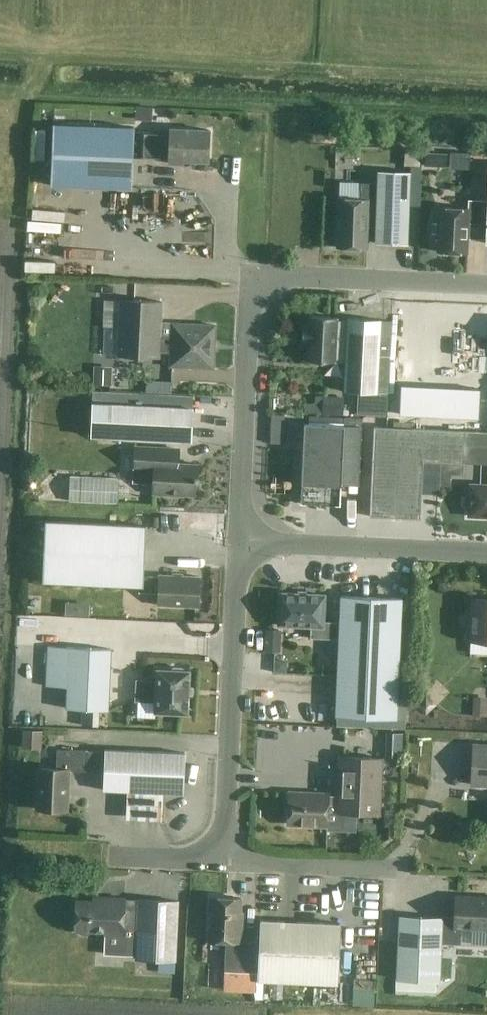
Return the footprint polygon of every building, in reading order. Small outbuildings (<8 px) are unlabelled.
[(132,188),(135,131),(135,127),(53,123),(50,185),(132,188)] [(170,133),(143,131),(142,158),(169,159),(168,163),(183,163),(183,160),(208,161),(210,130),(170,129),(170,133)] [(420,149),(409,149),(405,149),(404,165),(420,165),(420,149)] [(369,201),(377,201),(375,243),(408,244),(410,172),(378,171),(377,183),(361,183),(361,200),(339,199),(337,247),(367,248),(369,201)] [(486,200),(468,199),(468,209),(439,207),(437,251),(467,253),(468,234),(485,235),(485,243),(486,243),(486,198),(486,200)] [(54,254),(54,268),(85,268),(85,254),(54,254)] [(121,299),(119,355),(159,357),(159,351),(171,351),(170,365),(213,367),(215,325),(172,323),(172,336),(160,336),(161,301),(121,299)] [(405,331),(405,307),(395,307),(394,331),(405,331)] [(308,343),(307,361),(335,362),(335,359),(345,359),(343,392),(377,393),(381,319),(347,318),(347,321),(337,320),(337,317),(310,316),(309,325),(302,325),(302,343),(308,343)] [(476,339),(476,361),(473,361),(473,407),(486,407),(486,339),(476,339)] [(403,385),(402,367),(392,367),(393,385),(403,385)] [(401,413),(401,393),(390,393),(390,413),(401,413)] [(343,414),(343,397),(323,396),(322,414),(343,414)] [(193,407),(112,403),(92,402),(91,436),(192,440),(193,407)] [(340,505),(343,440),(361,440),(362,419),(345,418),(344,425),(304,423),(301,503),(340,505)] [(465,430),(374,427),(370,516),(421,519),(423,461),(486,463),(486,431),(465,430)] [(198,480),(198,464),(171,463),(172,448),(135,446),(133,482),(153,483),(153,493),(195,495),(195,480),(198,480)] [(68,501),(117,504),(118,478),(69,476),(68,501)] [(470,484),(470,492),(468,492),(466,495),(465,504),(468,507),(469,507),(469,516),(486,516),(486,484),(470,484)] [(159,576),(144,576),(146,525),(45,521),(42,581),(139,586),(139,592),(159,593),(158,605),(198,607),(200,577),(160,575),(159,576)] [(329,639),(330,622),(323,622),(325,595),(280,593),(278,625),(311,626),(310,638),(329,639)] [(339,622),(330,622),(329,639),(338,639),(335,717),(396,719),(402,598),(340,595),(339,622)] [(473,598),(471,641),(486,641),(486,599),(473,598)] [(111,648),(69,647),(47,646),(45,686),(67,687),(66,708),(108,710),(111,648)] [(136,680),(136,700),(156,701),(155,712),(188,713),(190,671),(186,671),(182,667),(174,667),(170,670),(157,669),(157,681),(136,680)] [(308,715),(322,714),(321,701),(307,702),(308,715)] [(473,744),(471,784),(486,785),(486,745),(473,744)] [(56,768),(38,767),(36,809),(67,810),(68,770),(86,771),(87,750),(57,749),(56,768)] [(103,790),(127,791),(126,812),(162,814),(163,792),(184,793),(186,753),(105,749),(103,790)] [(329,794),(289,792),(288,824),(328,825),(328,811),(338,811),(338,812),(380,814),(383,758),(340,756),(338,795),(329,795),(329,794)] [(211,896),(209,940),(226,941),(224,972),(257,973),(257,980),(339,984),(341,923),(260,919),(259,942),(258,941),(258,946),(241,945),(242,923),(240,922),(241,898),(211,896)] [(397,979),(440,980),(441,942),(460,943),(460,928),(486,929),(486,897),(456,896),(455,918),(441,917),(441,918),(400,916),(397,979)] [(102,901),(77,900),(75,929),(78,929),(82,933),(88,934),(92,930),(105,930),(105,934),(123,935),(123,929),(137,929),(135,959),(176,961),(179,901),(138,899),(138,906),(124,905),(125,898),(102,897),(102,901)]
